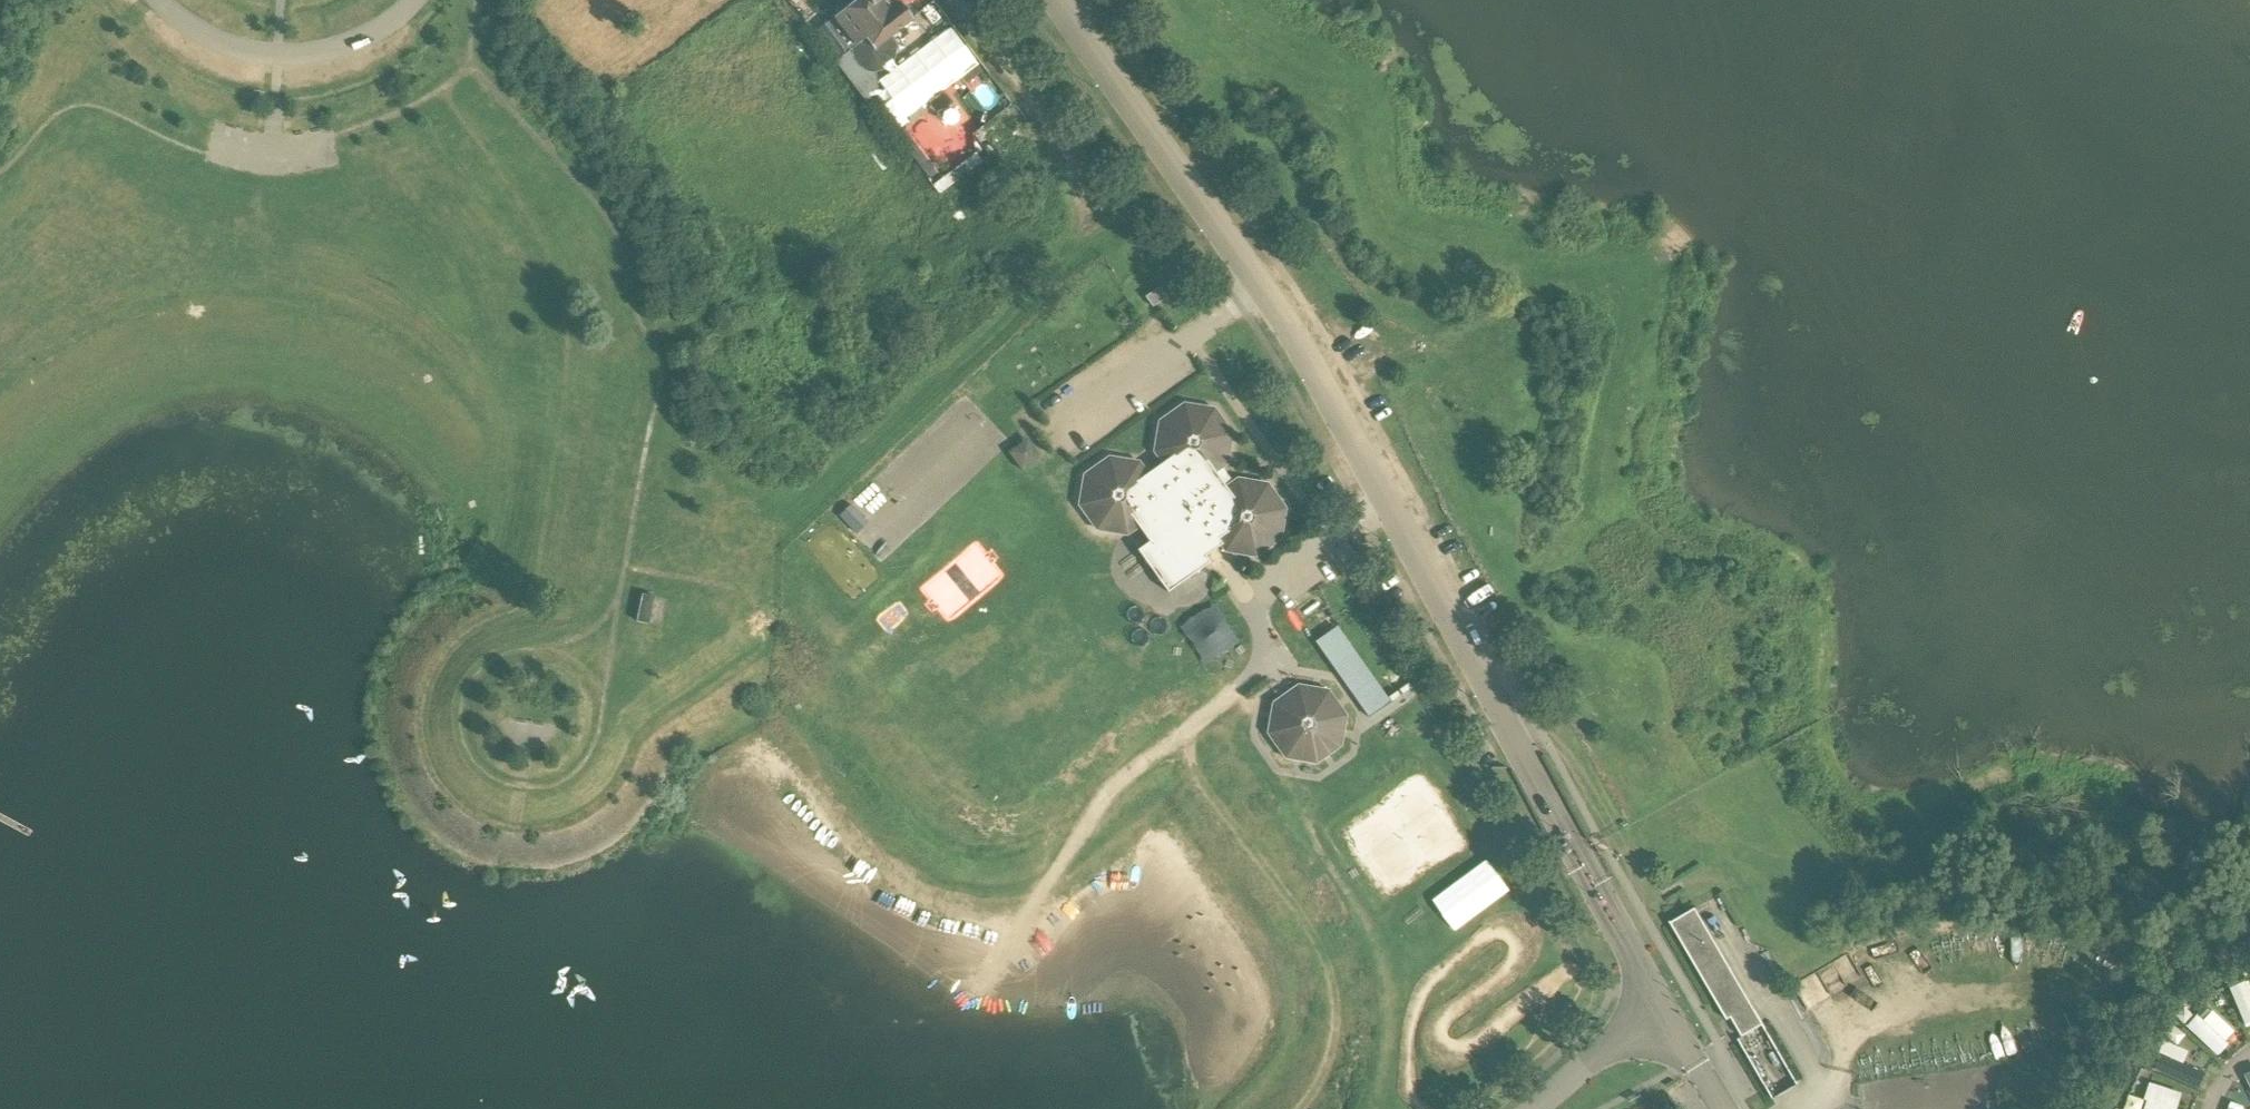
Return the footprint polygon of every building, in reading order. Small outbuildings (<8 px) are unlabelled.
[(872,102),(877,98),(874,74),(883,72),(890,66),(893,61),(895,56),(895,49),(894,44),(892,37),(897,34),(905,44),(915,36),(907,26),(911,22),(909,20),(910,16),(903,7),(899,7),(894,0),(856,0),(814,33),(835,63),(834,64),(836,67),(865,107),(872,102)] [(980,73),(966,56),(947,71),(960,89),(980,73)] [(950,104),(941,92),(925,104),(934,116),(950,104)] [(885,93),(877,98),(872,102),(894,131),(906,122),(885,93)] [(935,173),(903,130),(895,137),(927,180),(935,173)] [(937,196),(980,164),(972,154),(930,187),(937,196)] [(1251,562),(1278,540),(1283,510),(1265,485),(1235,480),(1223,488),(1214,474),(1225,465),(1230,435),(1212,411),(1183,406),(1154,425),(1149,453),(1158,465),(1147,473),(1138,461),(1107,456),(1080,475),(1075,506),(1094,534),(1125,539),(1137,531),(1146,543),(1135,551),(1165,593),(1168,593),(1208,563),(1204,558),(1217,549),(1222,556),(1251,562)] [(1356,561),(1345,545),(1333,553),(1344,569),(1356,561)] [(1215,605),(1178,628),(1203,667),(1239,644),(1215,605)] [(1387,703),(1335,628),(1313,643),(1365,719),(1387,703)] [(1264,735),(1282,761),(1311,766),(1338,747),(1343,717),(1325,692),(1295,687),(1269,706),(1264,735)] [(1435,901),(1458,932),(1511,892),(1487,861),(1435,901)] [(1696,909),(1670,924),(1727,1021),(1731,1019),(1743,1038),(1763,1026),(1696,909)] [(2231,990),(2247,1030),(2249,1029),(2249,983),(2231,990)] [(2227,1036),(2199,1014),(2186,1031),(2214,1053),(2227,1036)] [(1799,1084),(1763,1026),(1743,1038),(1740,1040),(1775,1098),(1799,1084)] [(2203,1076),(2159,1055),(2152,1071),(2196,1091),(2203,1076)] [(1867,1108),(1903,1108),(1903,1105),(1927,1103),(1927,1091),(2000,1086),(1999,1065),(1865,1074),(1867,1108)] [(2127,1108),(2144,1108),(2146,1098),(2129,1095),(2127,1108)] [(2149,1100),(2146,1108),(2176,1108),(2149,1100)]
